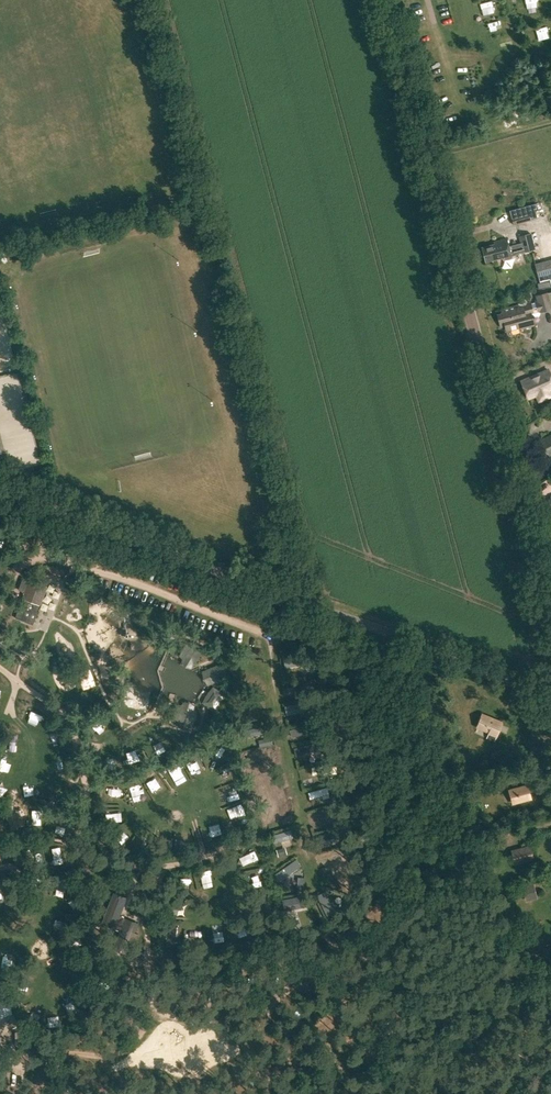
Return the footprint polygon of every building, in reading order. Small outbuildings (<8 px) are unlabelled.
[(515,182),(514,192),(524,192),(524,183),(515,182)] [(511,217),(514,225),(531,221),(531,220),(540,217),(536,204),(515,210),(516,216),(511,217)] [(530,233),(519,236),(523,252),(534,249),(530,233)] [(505,260),(513,258),(507,239),(494,242),(495,245),(482,248),(486,262),(504,257),(505,260)] [(535,263),(539,282),(550,279),(550,282),(550,260),(535,263)] [(539,289),(550,287),(550,281),(538,283),(539,289)] [(501,328),(505,327),(509,331),(520,328),(520,330),(535,326),(532,314),(542,311),(542,312),(550,310),(550,292),(538,296),(539,301),(501,310),(502,314),(498,315),(501,328)] [(547,394),(547,393),(547,391),(547,390),(550,388),(550,377),(548,370),(521,382),(528,398),(537,394),(537,396),(539,397),(540,397),(542,397),(546,395),(547,394)] [(540,440),(542,444),(539,445),(544,455),(547,453),(549,456),(550,455),(550,435),(540,440)] [(23,577),(18,590),(16,595),(23,597),(15,618),(33,625),(47,587),(23,577)] [(305,707),(288,711),(289,717),(306,713),(305,707)] [(502,722),(483,714),(477,726),(489,731),(486,737),(494,740),(502,722)] [(56,725),(46,727),(48,736),(58,735),(56,725)] [(304,735),(301,726),(294,729),(297,738),(304,735)] [(8,745),(16,748),(20,737),(12,734),(8,745)] [(213,756),(220,761),(228,749),(220,744),(213,756)] [(8,767),(12,757),(5,755),(1,765),(8,767)] [(535,759),(537,767),(550,764),(550,759),(550,756),(535,759)] [(192,768),(200,763),(197,757),(188,762),(192,768)] [(166,771),(177,785),(187,777),(176,763),(166,771)] [(319,768),(307,770),(308,777),(320,774),(319,768)] [(136,803),(142,801),(141,796),(146,795),(143,785),(132,789),(136,803)] [(530,798),(527,785),(509,790),(513,802),(530,798)] [(313,802),(329,797),(327,789),(311,793),(313,802)] [(107,803),(123,802),(122,791),(106,792),(107,803)] [(275,806),(277,814),(289,811),(287,803),(275,806)] [(315,820),(332,817),(330,811),(314,814),(315,820)] [(233,822),(242,827),(247,817),(238,812),(233,822)] [(532,859),(529,846),(511,850),(514,864),(532,859)] [(533,882),(522,885),(524,894),(536,891),(533,882)] [(9,902),(2,888),(0,889),(0,906),(9,902)] [(337,900),(339,895),(330,892),(328,897),(337,900)] [(113,894),(102,925),(116,930),(128,899),(113,894)] [(125,919),(114,952),(127,956),(140,924),(125,919)] [(6,997),(2,999),(0,999),(0,1018),(7,1016),(12,1013),(6,997)]
